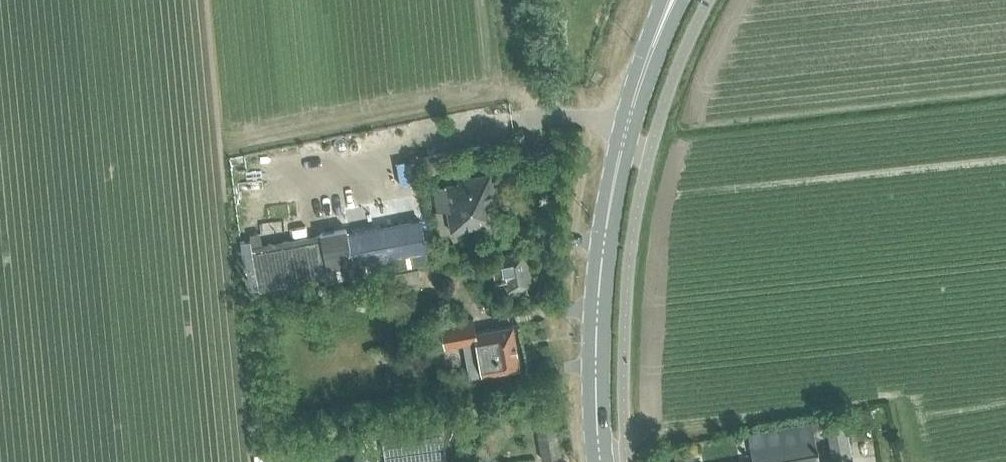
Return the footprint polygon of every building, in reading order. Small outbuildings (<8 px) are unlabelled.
[(437,211),(448,209),(452,230),(498,222),(489,173),(457,178),(458,181),(432,185),(437,211)] [(345,227),(320,232),(321,239),(326,268),(328,276),(328,279),(427,261),(425,249),(423,237),(420,220),(347,233),(345,227)] [(250,239),(240,240),(246,289),(322,277),(328,276),(326,268),(321,239),(252,251),(251,246),(250,239)] [(454,244),(444,246),(445,255),(455,253),(454,244)] [(494,281),(507,279),(509,287),(530,284),(524,250),(502,254),(489,257),(494,281)] [(487,312),(501,310),(509,308),(507,296),(498,297),(497,289),(483,292),(487,312)] [(460,319),(440,323),(444,346),(463,343),(469,376),(498,371),(497,370),(519,367),(512,324),(481,330),(475,331),(473,317),(460,319)] [(825,418),(833,461),(851,461),(843,415),(825,418)] [(555,417),(535,420),(541,459),(561,456),(555,417)] [(818,450),(817,450),(811,421),(748,432),(753,461),(752,461),(821,461),(818,450)] [(382,437),(385,461),(446,461),(441,429),(382,437)]
